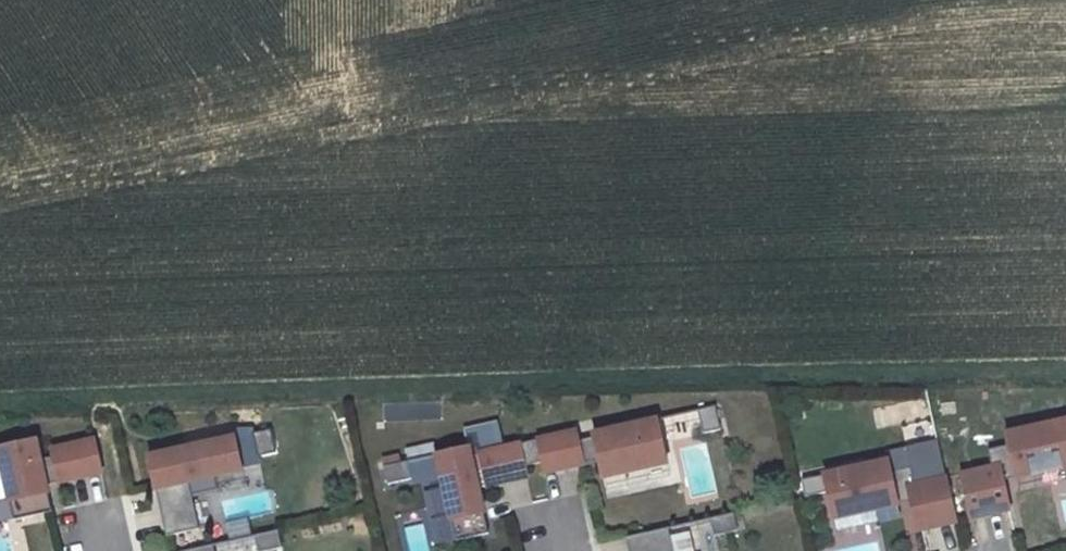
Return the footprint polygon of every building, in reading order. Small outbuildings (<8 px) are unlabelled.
[(442,419),(441,403),(418,404),(419,420),(442,419)] [(714,404),(696,408),(702,432),(719,428),(714,404)] [(575,431),(519,444),(524,466),(541,462),(544,472),(598,460),(602,478),(666,463),(655,418),(591,433),(593,437),(577,441),(575,431)] [(959,474),(969,518),(1008,509),(1000,476),(1013,473),(1014,477),(1065,465),(1065,420),(1004,435),(1006,445),(987,449),(990,467),(959,474)] [(269,428),(251,432),(257,455),(274,451),(269,428)] [(241,469),(233,436),(147,455),(165,536),(198,528),(188,481),(241,469)] [(0,448),(0,459),(14,520),(51,511),(45,485),(101,472),(94,440),(50,449),(52,457),(40,460),(35,440),(0,448)] [(477,488),(526,476),(524,466),(519,444),(470,456),(469,449),(436,456),(455,540),(488,533),(477,488)] [(916,530),(955,521),(945,478),(913,485),(909,468),(889,473),(886,461),(801,481),(805,499),(827,494),(833,519),(909,501),(916,530)] [(407,462),(384,468),(388,485),(411,480),(407,462)] [(733,513),(709,518),(713,536),(736,531),(733,513)] [(220,524),(224,540),(248,534),(244,518),(220,524)] [(25,526),(27,550),(50,550),(47,524),(25,526)] [(625,537),(628,550),(673,550),(668,528),(625,537)] [(253,535),(257,550),(263,550),(280,547),(277,529),(253,535)]
